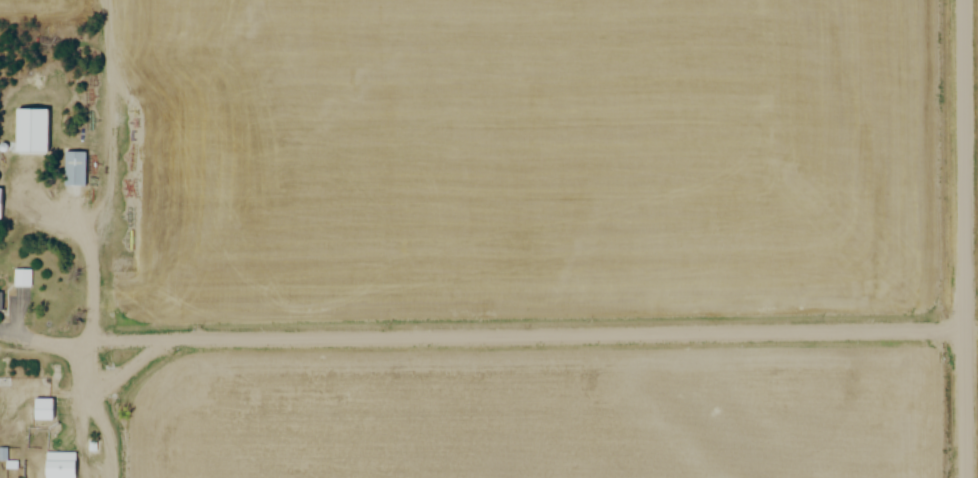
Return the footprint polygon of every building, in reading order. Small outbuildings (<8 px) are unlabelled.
[(86,152),(64,152),(64,187),(86,187),(86,152)] [(31,286),(31,271),(14,271),(14,286),(31,286)] [(56,421),(56,398),(33,398),(33,421),(56,421)] [(74,451),(45,451),(45,477),(74,477),(74,451)]
